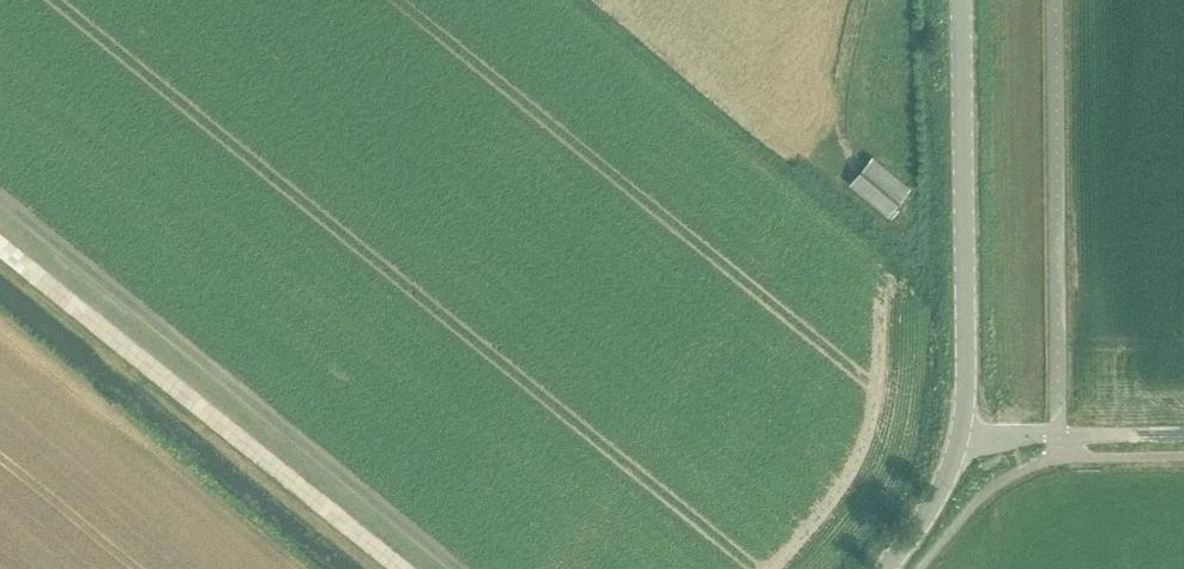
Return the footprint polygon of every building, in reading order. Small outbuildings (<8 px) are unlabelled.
[(889,218),(896,211),(892,207),(907,189),(870,158),(849,183),(889,218)]
